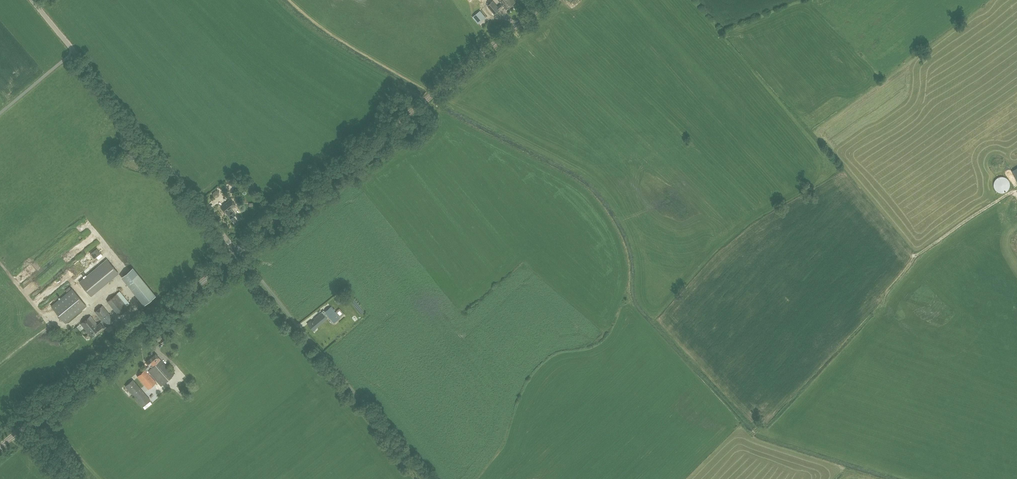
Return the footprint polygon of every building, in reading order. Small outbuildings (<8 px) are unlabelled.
[(489,4),(487,5),(494,14),(503,6),(506,9),(516,1),(515,0),(498,0),(501,3),(498,6),(493,0),(489,4)] [(472,16),(478,24),(486,17),(480,10),(472,16)] [(140,157),(138,152),(127,157),(129,162),(135,160),(135,161),(137,160),(137,159),(140,157)] [(994,183),(994,184),(994,185),(994,186),(994,187),(994,188),(995,188),(995,189),(996,190),(997,191),(998,191),(998,192),(999,192),(1000,192),(1001,193),(1002,193),(1003,193),(1004,192),(1005,192),(1006,192),(1007,191),(1008,190),(1009,189),(1009,188),(1010,187),(1010,186),(1010,185),(1010,184),(1010,183),(1010,182),(1009,181),(1009,180),(1008,179),(1007,178),(1006,177),(1005,177),(1004,177),(1004,176),(1003,176),(1002,176),(1001,176),(1000,176),(999,177),(998,177),(997,178),(996,179),(995,180),(995,181),(994,181),(994,182),(994,183)] [(225,210),(235,224),(240,220),(235,214),(231,209),(236,205),(234,203),(231,199),(221,206),(225,210)] [(98,259),(103,255),(97,248),(90,254),(94,258),(96,257),(98,259)] [(86,269),(93,265),(90,260),(83,264),(86,269)] [(81,282),(91,296),(118,274),(107,261),(81,282)] [(156,296),(133,268),(121,277),(144,306),(156,296)] [(51,305),(66,323),(87,306),(72,288),(71,289),(67,292),(51,305)] [(120,298),(110,305),(117,313),(130,303),(119,291),(116,293),(120,298)] [(107,301),(110,305),(120,298),(116,293),(107,301)] [(335,301),(338,304),(347,297),(344,294),(335,301)] [(81,323),(92,337),(105,327),(114,319),(102,305),(94,311),(102,321),(98,324),(90,315),(81,323)] [(307,324),(313,330),(317,327),(316,326),(328,316),(333,322),(340,317),(343,314),(339,308),(335,311),(331,306),(325,311),(324,310),(315,318),(316,319),(313,321),(312,320),(307,324)] [(156,340),(160,344),(168,337),(165,333),(156,340)] [(148,370),(161,385),(173,374),(159,358),(155,354),(146,361),(151,367),(148,370)] [(155,393),(139,374),(125,386),(142,405),(155,393)]
